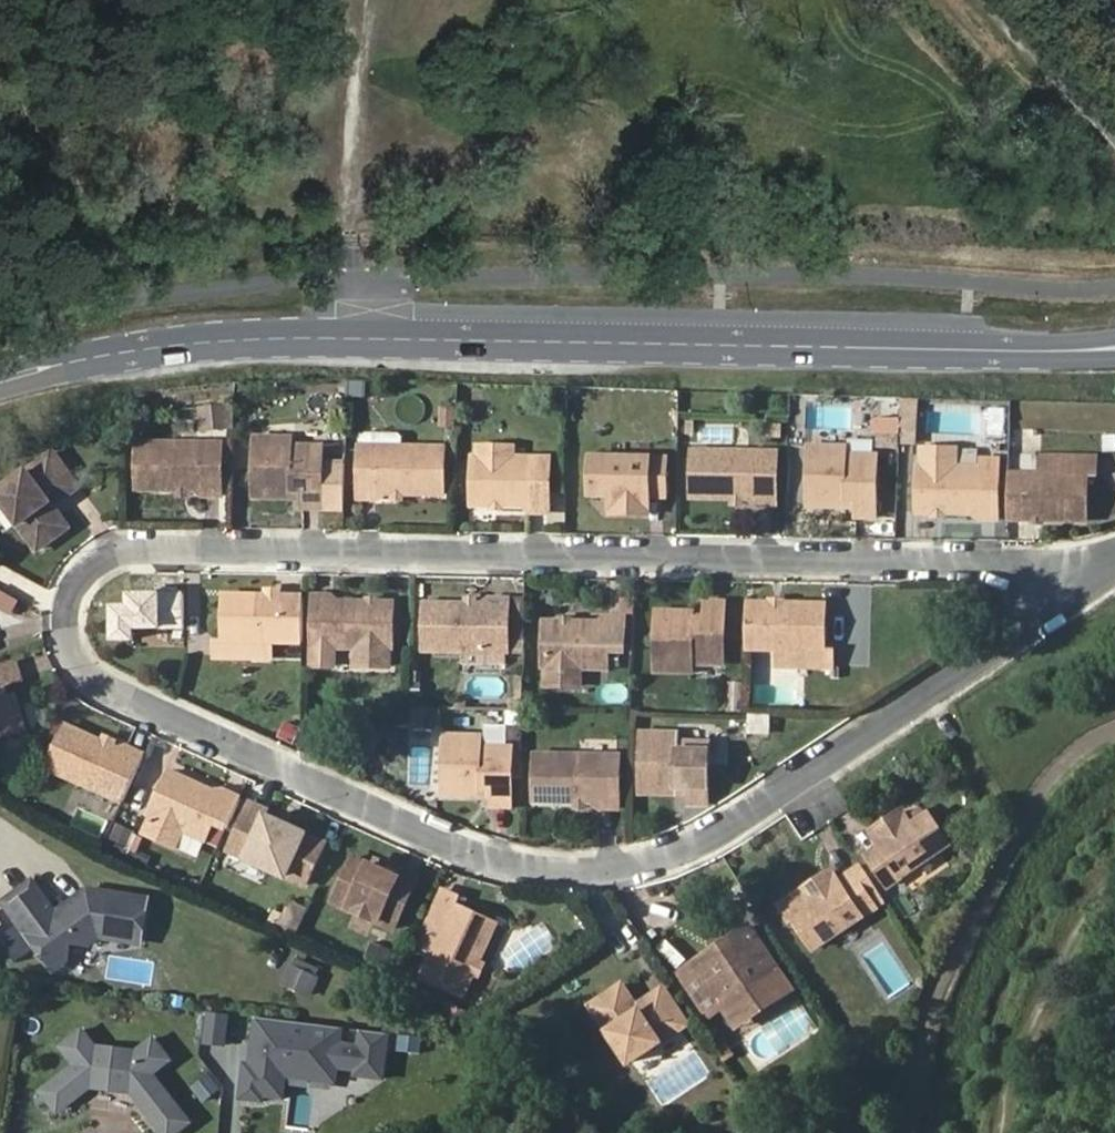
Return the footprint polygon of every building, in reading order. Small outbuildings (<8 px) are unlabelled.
[(871,437),(915,438),(916,398),(872,397),(871,437)] [(229,402),(193,406),(196,434),(232,430),(229,402)] [(436,407),(436,427),(451,428),(452,407),(436,407)] [(288,483),(301,484),(301,503),(318,503),(320,442),(289,440),(289,433),(253,432),(252,491),(287,492),(288,483)] [(810,438),(808,497),(844,498),(844,490),(858,491),(857,509),(875,510),(876,448),(846,448),(846,439),(810,438)] [(178,486),(186,486),(201,487),(201,492),(221,492),(221,440),(137,439),(137,484),(178,486)] [(378,486),(394,486),(401,486),(443,486),(443,442),(360,440),(359,494),(378,494),(378,486)] [(476,440),(476,452),(511,452),(511,441),(476,440)] [(923,462),(922,507),(982,508),(982,514),(1000,514),(1002,458),(985,457),(985,463),(959,462),(948,463),(948,444),(926,444),(925,462),(923,462)] [(959,445),(948,444),(948,463),(959,462),(959,445)] [(64,486),(67,490),(80,481),(56,446),(0,486),(41,541),(70,520),(56,498),(53,495),(64,486)] [(733,491),(740,492),(756,492),(757,497),(773,497),(774,451),(774,446),(691,446),(690,490),(733,491)] [(1012,469),(1011,513),(1092,514),(1094,470),(1101,470),(1102,451),(1064,449),(1064,470),(1048,469),(1012,469)] [(1048,449),(1048,469),(1064,470),(1064,449),(1048,449)] [(662,452),(592,451),(591,488),(609,488),(610,506),(646,507),(646,489),(662,490),(662,452)] [(511,452),(476,452),(472,452),(472,500),(529,501),(529,508),(546,507),(547,452),(511,452)] [(56,498),(67,490),(64,486),(53,495),(56,498)] [(8,616),(16,599),(0,592),(0,612),(8,616)] [(328,642),(353,642),(366,643),(365,663),(386,663),(387,644),(391,644),(391,599),(331,598),(331,592),(313,592),(313,622),(328,621),(328,642)] [(270,639),(301,640),(302,594),(223,593),(221,636),(214,636),(213,654),(250,655),(250,638),(270,639)] [(747,599),(746,648),(778,649),(795,649),(795,664),(831,665),(832,644),(824,643),(825,602),(747,599)] [(488,607),(472,607),(465,607),(421,606),(421,653),(506,655),(507,601),(488,601),(488,607)] [(693,613),(659,612),(657,670),(692,671),(693,663),(725,664),(726,603),(708,602),(707,621),(694,621),(693,613)] [(567,662),(580,662),(609,662),(609,643),(623,643),(624,617),(605,617),(604,623),(544,622),(544,661),(548,661),(547,682),(566,683),(567,662)] [(270,655),(270,639),(250,638),(250,655),(270,655)] [(366,643),(353,642),(353,662),(365,663),(366,643)] [(778,664),(795,664),(795,649),(778,649),(778,664)] [(580,683),(580,662),(567,662),(566,683),(580,683)] [(26,729),(15,696),(8,698),(3,685),(19,680),(13,663),(0,667),(0,738),(26,729)] [(745,714),(746,734),(768,734),(767,714),(745,714)] [(48,766),(125,803),(147,754),(129,746),(127,751),(113,745),(106,742),(67,725),(48,766)] [(643,733),(642,792),(679,792),(679,778),(690,777),(690,795),(708,796),(708,742),(676,741),(676,734),(643,733)] [(444,735),(443,793),(478,794),(479,785),(492,786),(491,804),(510,806),(511,743),(479,743),(479,735),(444,735)] [(109,736),(106,742),(113,745),(116,739),(109,736)] [(576,801),(583,802),(599,802),(599,807),(616,808),(617,756),(535,754),(533,800),(576,801)] [(217,822),(230,829),(244,799),(227,791),(224,797),(170,773),(152,815),(156,817),(148,835),(165,843),(174,826),(187,832),(207,841),(217,822)] [(327,842),(288,824),(280,820),(266,814),(268,809),(252,802),(231,850),(306,886),(327,842)] [(898,884),(957,842),(936,810),(920,821),(911,807),(881,829),(891,843),(877,853),(898,884)] [(280,820),(288,824),(290,819),(283,815),(280,820)] [(106,841),(130,853),(138,836),(114,824),(106,841)] [(179,851),(187,832),(174,826),(165,843),(179,851)] [(398,878),(386,873),(372,866),(355,858),(337,901),(395,928),(418,878),(401,871),(398,878)] [(372,866),(386,873),(389,866),(376,860),(372,866)] [(800,917),(821,947),(882,906),(891,901),(870,869),(848,884),(838,870),(808,890),(817,905),(800,917)] [(87,946),(97,940),(131,944),(140,937),(145,900),(85,889),(53,913),(29,882),(1,903),(16,924),(32,946),(47,965),(59,967),(65,962),(68,943),(87,946)] [(442,931),(435,946),(420,978),(462,998),(473,974),(478,965),(496,925),(458,907),(462,899),(444,891),(429,925),(442,931)] [(294,934),(303,907),(288,902),(279,929),(294,934)] [(754,921),(735,934),(739,941),(717,955),(713,948),(697,958),(703,968),(690,976),(712,1013),(726,1004),(768,977),(757,958),(772,949),(754,921)] [(16,924),(2,934),(12,961),(32,946),(16,924)] [(422,941),(435,946),(442,931),(429,925),(422,941)] [(739,941),(735,934),(713,948),(717,955),(739,941)] [(783,967),(772,949),(757,958),(768,977),(783,967)] [(683,967),(690,976),(703,968),(697,958),(683,967)] [(308,998),(320,971),(294,959),(281,986),(308,998)] [(484,968),(478,965),(473,974),(479,977),(484,968)] [(783,967),(768,977),(779,993),(736,1020),(739,1025),(797,988),(783,967)] [(726,1004),(736,1020),(779,993),(768,977),(726,1004)] [(639,1011),(635,1006),(621,984),(590,1004),(628,1061),(688,1024),(664,988),(647,999),(650,1004),(639,1011)] [(647,999),(635,1006),(639,1011),(650,1004),(647,999)] [(389,1033),(204,1008),(200,1041),(241,1047),(235,1093),(284,1100),(287,1080),(335,1086),(337,1075),(383,1082),(389,1033)] [(148,1038),(130,1053),(91,1048),(77,1029),(55,1047),(69,1065),(35,1092),(48,1108),(58,1109),(78,1093),(79,1086),(125,1091),(158,1132),(172,1132),(184,1123),(147,1075),(165,1061),(148,1038)]
